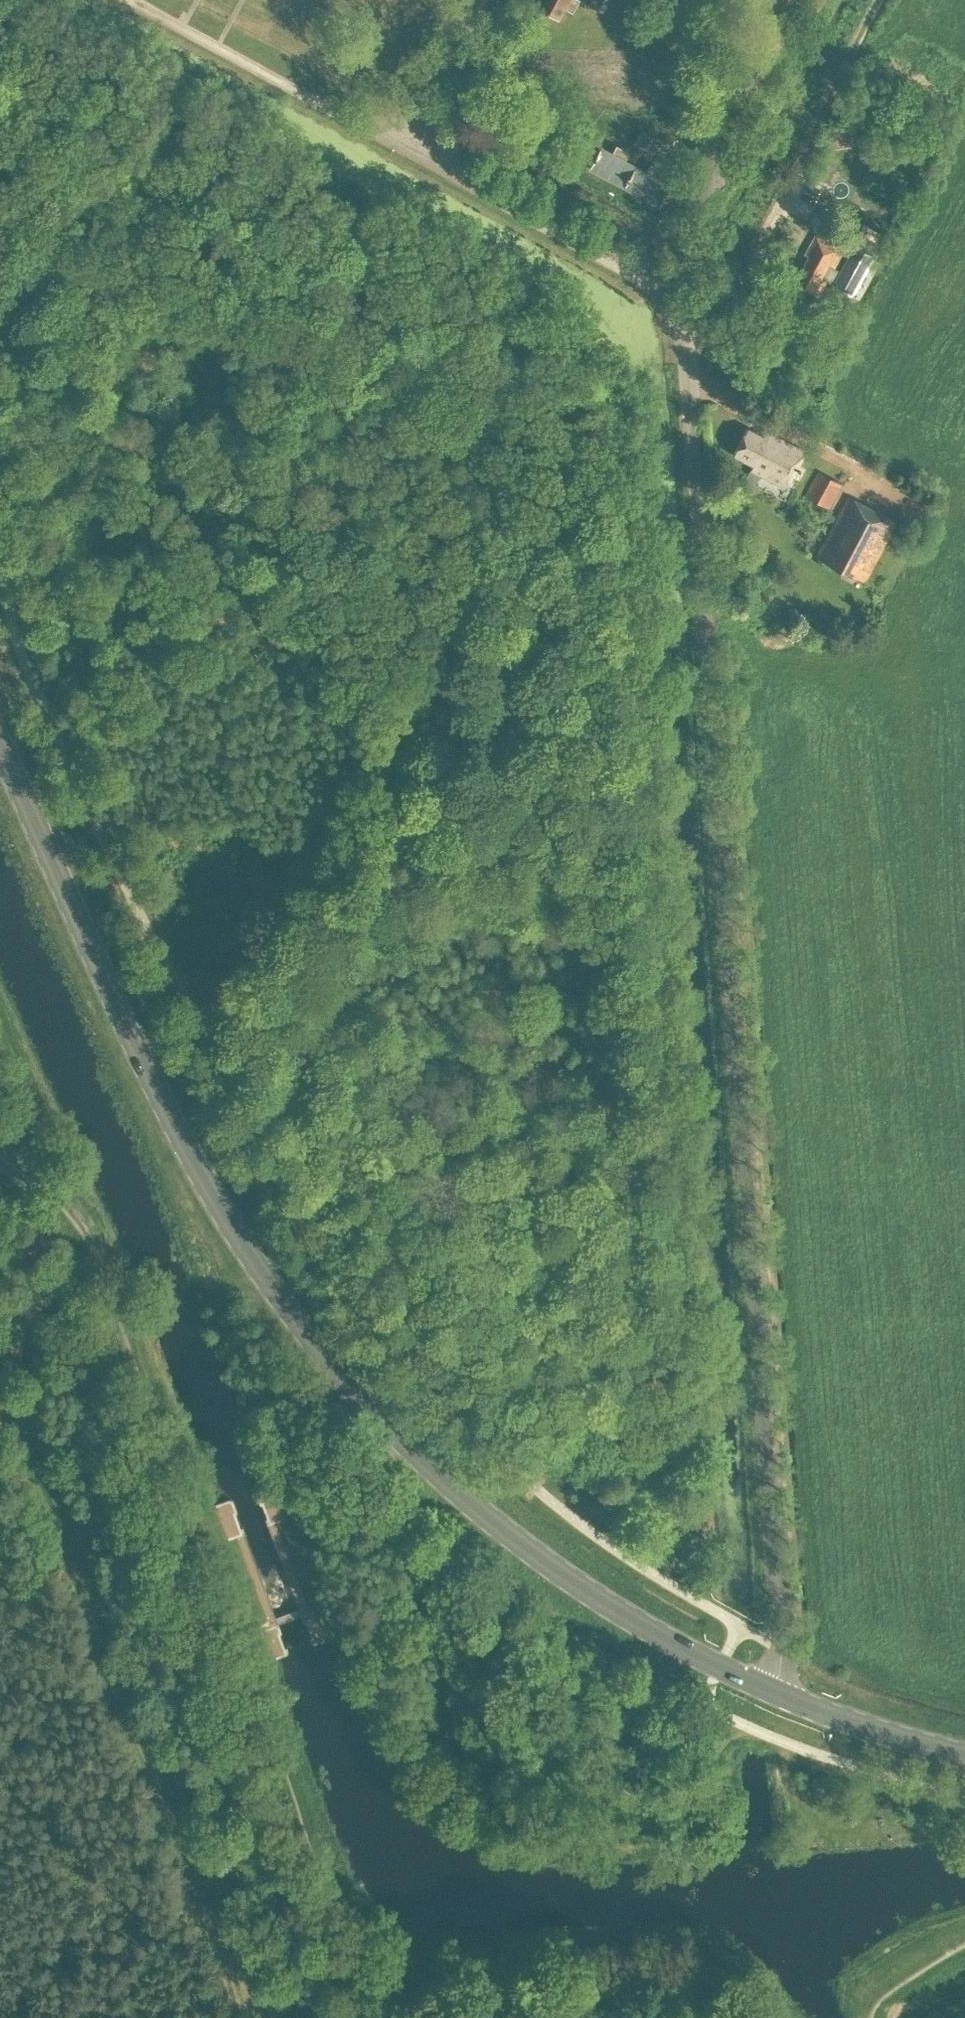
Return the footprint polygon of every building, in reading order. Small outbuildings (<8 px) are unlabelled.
[(533,8),(556,20),(562,9),(569,13),(576,0),(538,0),(533,8)] [(605,2),(602,0),(588,0),(585,6),(600,13),(605,2)] [(641,150),(649,136),(638,130),(630,145),(641,150)] [(649,136),(641,150),(652,156),(660,142),(649,136)] [(622,186),(634,166),(625,161),(629,153),(616,145),(611,154),(600,147),(589,168),(622,186)] [(634,166),(622,186),(659,206),(669,186),(659,180),(663,172),(650,164),(646,173),(634,166)] [(825,223),(830,214),(821,210),(816,218),(825,223)] [(816,295),(842,249),(816,235),(806,254),(810,256),(795,283),(816,295)] [(750,470),(786,488),(805,451),(768,432),(764,439),(747,429),(733,455),(753,465),(750,470)] [(817,472),(809,489),(805,497),(827,509),(840,483),(822,473),(822,474),(817,472)] [(847,496),(838,512),(815,557),(865,583),(896,522),(847,496)]
